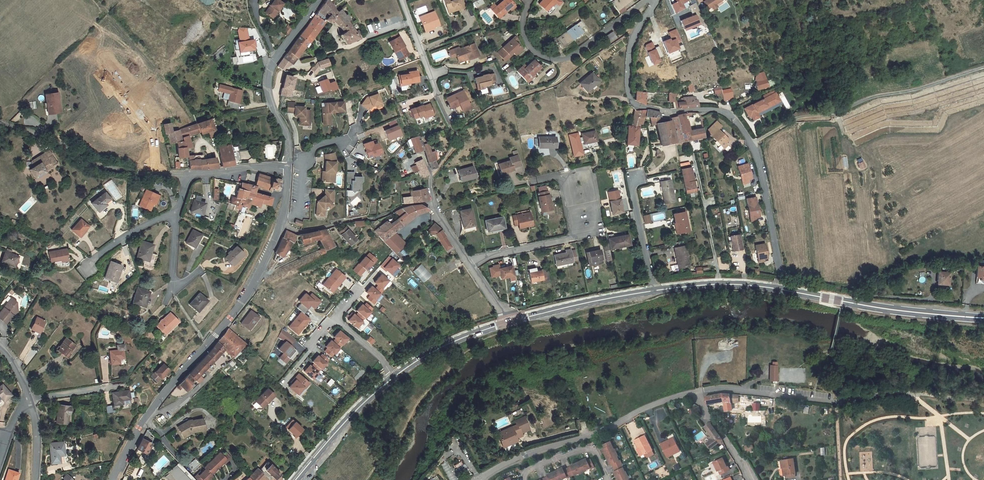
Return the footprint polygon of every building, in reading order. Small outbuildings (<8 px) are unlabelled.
[(271,18),(277,11),(278,11),(283,4),(278,0),(274,0),(265,13),(271,18)] [(336,12),(329,3),(326,0),(317,12),(311,21),(307,26),(299,36),(297,39),(288,51),(296,58),(308,42),(325,20),(329,23),(332,20),(331,19),(337,13),(336,12)] [(449,13),(455,10),(464,7),(462,0),(444,0),(447,7),(449,13)] [(492,10),(498,18),(509,9),(510,11),(515,6),(510,0),(504,0),(496,7),(492,10)] [(550,14),(561,2),(559,0),(542,0),(539,4),(550,14)] [(628,2),(626,0),(615,0),(612,2),(614,4),(613,5),(617,10),(620,14),(625,10),(622,7),(628,2)] [(671,5),(675,13),(684,9),(682,4),(688,1),(688,0),(676,0),(677,2),(671,5)] [(703,2),(708,9),(711,7),(713,9),(717,7),(715,4),(721,0),(706,0),(703,2)] [(695,3),(688,6),(692,16),(680,21),(684,29),(691,26),(693,25),(694,25),(695,25),(696,24),(697,24),(698,24),(699,25),(700,25),(701,25),(702,26),(703,27),(704,28),(706,27),(695,3)] [(347,21),(348,20),(345,16),(340,9),(336,12),(337,13),(331,19),(332,20),(340,29),(343,32),(340,35),(345,44),(358,38),(362,36),(359,31),(355,33),(347,21)] [(271,18),(274,20),(279,13),(278,11),(277,11),(271,18)] [(419,17),(422,27),(432,23),(433,27),(439,25),(434,11),(419,17)] [(566,32),(572,40),(583,32),(581,29),(584,26),(581,21),(566,32)] [(432,23),(422,27),(424,32),(434,28),(433,27),(432,23)] [(283,33),(287,36),(293,28),(289,24),(283,33)] [(241,41),(239,41),(240,51),(256,49),(255,46),(257,46),(255,39),(250,40),(248,28),(240,28),(239,30),(241,41)] [(612,31),(603,37),(607,43),(616,37),(612,31)] [(566,32),(557,39),(558,41),(557,42),(559,45),(561,48),(572,40),(566,32)] [(389,42),(394,51),(396,50),(401,59),(409,55),(404,46),(399,36),(393,40),(389,42)] [(519,46),(514,41),(515,40),(513,38),(502,48),(497,52),(505,61),(513,54),(515,55),(521,49),(519,46)] [(655,45),(662,59),(671,54),(665,40),(655,45)] [(456,55),(457,60),(467,56),(468,59),(468,60),(479,56),(474,43),(459,49),(455,50),(454,51),(456,55)] [(296,58),(288,51),(279,64),(277,66),(281,69),(285,65),(286,66),(289,62),(291,64),(296,58)] [(318,63),(319,68),(329,65),(327,59),(317,62),(318,63)] [(533,60),(526,67),(523,69),(521,67),(517,71),(524,80),(529,76),(530,77),(536,71),(535,71),(539,67),(533,60)] [(319,68),(318,63),(311,69),(316,73),(319,68)] [(418,82),(417,71),(408,72),(408,74),(398,75),(399,84),(410,83),(418,82)] [(592,73),(579,83),(586,91),(598,81),(592,73)] [(757,89),(767,86),(763,73),(759,74),(755,86),(757,89)] [(480,77),(474,78),(476,84),(477,83),(479,89),(483,88),(485,86),(490,85),(492,84),(493,88),(496,87),(493,74),(488,75),(487,75),(482,76),(482,77),(480,78),(480,77)] [(290,90),(294,78),(285,75),(280,95),(290,96),(290,90)] [(715,95),(722,94),(720,83),(708,86),(709,90),(714,89),(715,95)] [(239,104),(242,91),(231,88),(219,85),(218,91),(224,92),(230,94),(228,100),(227,106),(231,107),(232,102),(239,104)] [(645,92),(636,91),(635,100),(643,104),(645,92)] [(58,93),(45,95),(48,114),(58,113),(57,104),(59,104),(58,93)] [(450,108),(453,106),(459,104),(462,111),(470,108),(463,93),(456,96),(455,94),(446,98),(450,108)] [(775,93),(770,95),(774,103),(779,100),(775,93)] [(362,105),(369,110),(372,106),(376,105),(381,103),(378,94),(367,98),(362,105)] [(770,95),(744,109),(748,116),(750,115),(753,120),(759,117),(756,112),(774,103),(770,95)] [(678,102),(678,108),(686,108),(697,106),(697,100),(694,100),(693,97),(683,98),(684,102),(681,102),(678,102)] [(299,122),(310,122),(310,110),(304,110),(305,107),(295,107),(295,103),(288,102),(287,112),(294,113),(298,114),(298,116),(300,116),(299,122)] [(322,109),(324,121),(331,121),(330,114),(345,112),(344,102),(324,105),(325,109),(322,109)] [(410,110),(414,119),(421,116),(422,117),(432,113),(429,104),(420,107),(420,106),(410,110)] [(457,113),(462,111),(459,104),(453,106),(457,113)] [(631,122),(631,124),(630,126),(638,128),(639,123),(641,124),(644,117),(645,117),(647,110),(635,111),(631,122)] [(435,119),(432,113),(422,117),(424,123),(435,119)] [(684,114),(677,115),(680,132),(687,131),(684,114)] [(675,143),(704,137),(703,129),(697,129),(687,131),(680,132),(677,115),(677,116),(670,118),(671,121),(675,142),(675,143)] [(660,123),(659,117),(652,117),(651,117),(652,125),(657,124),(656,124),(660,123)] [(197,124),(200,132),(207,129),(208,132),(210,139),(217,137),(218,139),(221,138),(218,131),(215,132),(214,130),(213,127),(216,126),(213,118),(210,120),(210,119),(197,124)] [(388,141),(403,135),(397,119),(382,125),(388,141)] [(670,121),(660,123),(656,124),(657,124),(661,145),(674,142),(670,121)] [(708,130),(708,134),(715,126),(718,129),(721,126),(717,121),(708,130)] [(176,143),(178,158),(186,157),(185,148),(183,142),(181,142),(181,139),(179,130),(171,132),(170,123),(163,125),(165,134),(168,133),(170,144),(176,143)] [(189,127),(192,135),(197,133),(200,132),(197,124),(196,124),(195,124),(194,125),(189,127)] [(636,145),(638,128),(630,126),(631,124),(628,124),(628,126),(626,144),(636,145)] [(708,134),(723,149),(728,145),(726,143),(728,140),(718,129),(715,126),(708,134)] [(188,136),(192,135),(189,127),(180,130),(182,139),(183,142),(185,148),(192,148),(188,136)] [(597,141),(595,131),(582,134),(584,144),(597,141)] [(569,136),(570,142),(578,141),(577,134),(569,136)] [(422,145),(423,145),(422,142),(419,143),(418,137),(411,138),(415,153),(424,150),(422,145)] [(539,148),(556,147),(555,137),(538,137),(538,141),(536,141),(536,146),(538,146),(539,148)] [(371,141),(363,144),(368,158),(381,153),(377,144),(373,145),(371,141)] [(422,145),(424,150),(425,149),(426,153),(430,153),(430,152),(427,143),(423,145),(422,145)] [(234,165),(230,145),(218,146),(222,167),(234,165)] [(428,163),(431,170),(436,167),(434,161),(436,160),(435,152),(430,152),(430,153),(426,153),(428,163)] [(31,169),(29,170),(35,178),(45,172),(45,170),(56,163),(52,155),(47,158),(44,154),(31,162),(31,169)] [(322,175),(322,182),(331,183),(332,173),(335,173),(336,163),(334,154),(324,156),(326,162),(325,172),(325,175),(322,175)] [(505,172),(513,170),(513,167),(520,165),(517,155),(509,158),(510,161),(498,164),(501,172),(504,171),(505,172)] [(190,168),(190,169),(208,169),(217,168),(216,160),(214,158),(199,160),(199,159),(193,160),(193,156),(188,156),(190,168)] [(844,167),(853,165),(852,161),(847,162),(846,157),(842,158),(844,167)] [(417,171),(421,178),(429,174),(422,160),(415,163),(419,170),(417,171)] [(752,179),(747,164),(737,167),(743,184),(749,182),(748,180),(752,179)] [(472,166),(458,171),(460,180),(465,178),(465,180),(475,177),(478,176),(477,171),(474,171),(472,166)] [(686,193),(696,191),(694,181),(690,182),(689,180),(693,179),(691,168),(681,170),(684,183),(686,193)] [(346,192),(346,195),(351,196),(355,192),(359,192),(360,190),(361,183),(362,181),(362,177),(354,177),(354,172),(346,172),(346,192)] [(256,184),(255,187),(256,187),(272,192),(273,190),(278,192),(278,191),(280,191),(282,184),(280,184),(282,180),(276,178),(276,179),(258,174),(258,177),(257,177),(255,184),(256,184)] [(662,181),(664,194),(663,194),(665,203),(675,201),(670,180),(662,181)] [(240,190),(238,189),(235,198),(232,197),(230,204),(237,206),(239,198),(243,199),(245,200),(248,193),(254,195),(255,193),(256,187),(255,187),(247,184),(246,185),(241,183),(240,190)] [(428,200),(426,188),(419,190),(410,191),(410,192),(411,197),(403,198),(403,204),(419,202),(428,200)] [(157,194),(146,189),(138,206),(149,211),(151,207),(157,194)] [(333,191),(325,190),(325,196),(321,198),(318,200),(318,201),(317,202),(314,214),(322,216),(323,209),(323,208),(327,206),(329,208),(332,206),(333,204),(333,191)] [(611,206),(610,206),(612,214),(623,212),(620,199),(619,199),(617,190),(607,192),(609,200),(610,199),(611,201),(610,201),(611,206)] [(542,216),(555,214),(552,201),(549,199),(547,191),(538,193),(541,211),(542,216)] [(105,192),(91,203),(98,212),(101,209),(102,209),(104,207),(103,205),(105,204),(105,203),(110,199),(105,192)] [(240,210),(241,210),(242,205),(248,208),(249,205),(251,206),(251,204),(260,207),(261,206),(261,205),(261,203),(269,205),(270,204),(271,198),(255,193),(254,195),(248,193),(245,200),(243,199),(239,198),(239,199),(237,206),(239,207),(239,209),(240,210)] [(159,195),(157,194),(151,207),(153,208),(159,195)] [(201,197),(193,194),(191,199),(194,200),(191,212),(202,215),(205,203),(199,202),(201,197)] [(755,197),(746,199),(751,222),(756,221),(755,218),(755,215),(759,214),(755,197)] [(387,221),(374,231),(383,241),(394,232),(416,214),(429,210),(420,205),(411,206),(401,209),(396,212),(399,217),(390,224),(387,221)] [(471,209),(460,211),(463,228),(474,226),(471,209)] [(675,223),(674,223),(676,234),(680,233),(689,231),(685,212),(673,214),(675,223)] [(517,218),(516,215),(512,216),(514,226),(518,225),(519,228),(533,225),(530,215),(517,218)] [(491,231),(504,228),(502,217),(485,221),(487,230),(491,230),(491,231)] [(79,237),(88,226),(81,220),(71,230),(79,237)] [(439,229),(437,227),(433,223),(426,229),(433,236),(435,234),(446,250),(451,247),(444,236),(440,230),(439,229)] [(345,227),(338,232),(340,235),(348,245),(355,239),(347,229),(345,227)] [(299,235),(302,243),(309,241),(312,240),(319,239),(324,250),(325,250),(334,246),(325,229),(308,233),(299,235)] [(202,235),(193,230),(186,243),(194,247),(198,241),(202,235)] [(285,230),(282,238),(292,242),(293,243),(296,235),(285,230)] [(394,232),(383,241),(395,253),(406,245),(394,232)] [(606,235),(607,236),(609,249),(621,247),(630,245),(628,235),(614,238),(613,234),(606,235)] [(732,245),(733,251),(742,250),(739,234),(730,236),(730,237),(728,237),(729,245),(732,245)] [(292,242),(282,238),(279,243),(289,248),(292,242)] [(153,245),(142,242),(137,258),(144,260),(143,265),(152,268),(156,255),(150,253),(153,245)] [(289,248),(279,243),(275,253),(282,257),(289,248)] [(755,245),(758,263),(764,262),(763,259),(767,258),(764,244),(755,245)] [(674,248),(677,261),(678,261),(680,268),(689,266),(685,246),(674,248)] [(229,254),(225,258),(232,265),(243,254),(236,247),(231,252),(230,251),(228,253),(229,254)] [(67,249),(48,252),(49,260),(60,258),(61,260),(61,262),(69,260),(67,249)] [(570,249),(566,250),(566,253),(554,255),(556,266),(561,265),(573,262),(572,261),(577,260),(575,250),(570,251),(570,249)] [(399,251),(396,253),(402,259),(407,254),(402,250),(400,252),(399,251)] [(600,250),(588,252),(586,253),(588,261),(590,261),(590,262),(595,261),(596,264),(603,263),(600,250)] [(5,263),(14,267),(19,257),(6,251),(1,262),(5,263)] [(376,259),(369,253),(366,257),(365,257),(354,270),(360,275),(365,269),(366,270),(372,263),(373,264),(376,259)] [(393,257),(384,267),(392,274),(401,264),(393,257)] [(110,262),(105,278),(116,282),(121,266),(110,262)] [(425,282),(432,275),(421,264),(414,271),(425,282)] [(500,275),(499,268),(498,265),(492,266),(493,267),(489,268),(491,277),(500,275)] [(500,275),(501,279),(514,276),(512,266),(499,268),(500,275)] [(975,283),(983,284),(983,267),(977,266),(976,277),(975,283)] [(345,277),(336,269),(323,284),(331,291),(337,284),(338,285),(345,277)] [(537,271),(536,269),(528,271),(528,273),(530,282),(535,281),(542,280),(543,282),(547,281),(545,273),(545,270),(541,270),(537,271)] [(937,284),(948,285),(949,273),(945,272),(945,274),(938,273),(937,284)] [(388,280),(381,274),(374,282),(377,285),(374,289),(380,293),(383,290),(381,288),(388,280)] [(374,289),(371,286),(365,292),(369,295),(367,298),(373,304),(376,300),(374,299),(380,293),(374,289)] [(149,292),(138,288),(132,303),(144,307),(149,292)] [(208,301),(199,293),(189,305),(198,312),(208,301)] [(374,299),(378,302),(383,296),(380,293),(374,299)] [(302,312),(304,314),(308,309),(307,307),(310,304),(314,308),(320,301),(312,294),(309,297),(305,294),(299,301),(302,303),(297,308),(302,312)] [(0,313),(0,319),(6,324),(13,315),(16,312),(17,312),(17,302),(12,298),(0,313)] [(372,308),(366,303),(363,306),(362,305),(356,311),(358,312),(364,318),(365,318),(370,312),(372,308)] [(259,317),(250,311),(240,324),(249,330),(259,317)] [(302,312),(289,327),(297,334),(310,319),(304,314),(302,312)] [(364,318),(358,312),(355,316),(353,314),(348,320),(357,328),(362,322),(361,321),(364,318)] [(157,326),(164,334),(177,321),(170,313),(157,326)] [(45,321),(37,317),(31,329),(34,331),(39,333),(41,329),(45,321)] [(140,326),(133,333),(140,335),(145,331),(140,326)] [(224,349),(232,357),(244,344),(228,328),(223,335),(217,342),(224,349)] [(295,339),(282,329),(278,337),(283,340),(285,342),(279,350),(283,354),(280,358),(285,363),(296,351),(290,345),(295,339)] [(347,338),(339,331),(333,337),(335,338),(332,342),(339,347),(341,344),(342,344),(347,338)] [(59,347),(60,348),(58,351),(67,358),(70,354),(69,353),(75,345),(66,338),(59,347)] [(332,342),(331,340),(325,346),(327,348),(324,351),(330,356),(333,353),(334,354),(339,348),(339,347),(332,342)] [(224,349),(217,342),(212,349),(208,353),(207,355),(213,361),(224,349)] [(247,346),(244,344),(232,357),(234,358),(240,352),(241,353),(247,346)] [(125,350),(124,345),(117,345),(117,350),(110,351),(111,364),(119,363),(119,359),(124,358),(123,350),(125,350)] [(328,359),(322,354),(319,357),(317,355),(312,362),(314,363),(320,369),(326,363),(325,363),(328,359)] [(207,355),(199,363),(204,369),(213,361),(207,355)] [(204,369),(199,363),(176,387),(179,390),(179,389),(181,387),(185,391),(191,386),(189,384),(194,379),(195,379),(194,379),(197,376),(204,369)] [(320,369),(314,363),(311,367),(309,365),(304,371),(312,379),(313,378),(316,381),(321,376),(317,373),(317,372),(320,369)] [(164,364),(151,376),(157,382),(169,370),(164,364)] [(292,383),(289,386),(299,395),(311,382),(299,372),(291,382),(292,383)] [(1,405),(3,401),(11,395),(2,385),(0,387),(0,406),(1,405)] [(267,389),(255,401),(262,408),(274,395),(267,389)] [(129,391),(112,393),(114,405),(112,405),(112,409),(117,409),(116,405),(122,404),(122,400),(130,399),(129,391)] [(738,402),(738,395),(729,394),(721,394),(705,397),(706,404),(723,401),(725,411),(732,410),(731,403),(738,402)] [(71,406),(58,405),(56,422),(67,424),(68,415),(69,415),(71,406)] [(693,415),(700,412),(698,407),(691,409),(693,415)] [(498,435),(502,445),(522,436),(521,433),(529,430),(523,417),(514,421),(516,425),(511,427),(512,430),(498,435)] [(190,430),(191,432),(205,430),(202,419),(187,422),(177,428),(182,435),(190,430)] [(302,429),(292,420),(286,427),(295,436),(302,429)] [(659,442),(672,436),(666,423),(653,429),(659,442)] [(716,444),(722,440),(709,423),(704,427),(712,439),(706,443),(710,449),(716,444)] [(498,435),(512,430),(511,427),(497,433),(498,435)] [(295,436),(294,437),(295,438),(303,430),(302,429),(295,436)] [(142,439),(137,449),(146,454),(151,444),(146,441),(149,436),(145,434),(142,439)] [(643,454),(652,450),(644,435),(634,441),(638,448),(637,449),(640,456),(643,454)] [(517,441),(516,439),(502,445),(503,447),(517,441)] [(605,453),(607,457),(616,453),(615,449),(614,450),(612,445),(613,445),(611,441),(603,445),(605,448),(603,449),(604,453),(605,453)] [(63,442),(50,443),(51,464),(60,463),(67,462),(67,455),(64,455),(63,442)] [(194,478),(195,479),(208,479),(212,476),(211,475),(223,463),(227,460),(228,462),(232,458),(226,452),(222,456),(220,453),(204,468),(206,470),(202,473),(199,476),(198,475),(194,478)] [(612,464),(614,468),(622,464),(620,460),(619,461),(617,456),(618,456),(616,453),(607,457),(609,461),(608,461),(610,465),(612,464)] [(143,466),(147,458),(141,455),(137,462),(143,466)] [(718,471),(720,474),(729,470),(728,466),(726,467),(724,463),(722,458),(713,462),(717,471),(718,471)] [(590,459),(587,461),(586,459),(582,460),(583,461),(578,463),(583,472),(586,471),(586,470),(590,468),(590,469),(594,468),(590,459)] [(795,474),(793,459),(781,460),(782,468),(785,468),(786,475),(795,474)] [(267,461),(262,467),(266,470),(271,475),(275,479),(280,474),(267,461)] [(442,464),(449,479),(456,479),(448,461),(442,464)] [(194,478),(189,473),(178,462),(164,475),(170,479),(195,479),(194,478)] [(583,472),(578,463),(574,465),(574,464),(570,466),(571,467),(567,469),(571,477),(574,475),(579,473),(579,474),(583,472)] [(616,475),(618,479),(627,475),(626,472),(625,472),(623,468),(624,468),(622,464),(614,468),(615,471),(614,472),(615,476),(616,475)] [(262,467),(260,469),(262,471),(261,472),(263,473),(265,471),(270,476),(271,475),(266,470),(262,467)] [(571,477),(567,469),(563,470),(562,468),(559,470),(555,472),(558,479),(562,479),(566,477),(567,478),(571,477)] [(249,478),(251,479),(256,479),(263,473),(261,472),(262,471),(260,469),(259,470),(257,469),(249,478)] [(19,473),(8,470),(5,479),(17,479),(19,473)]
